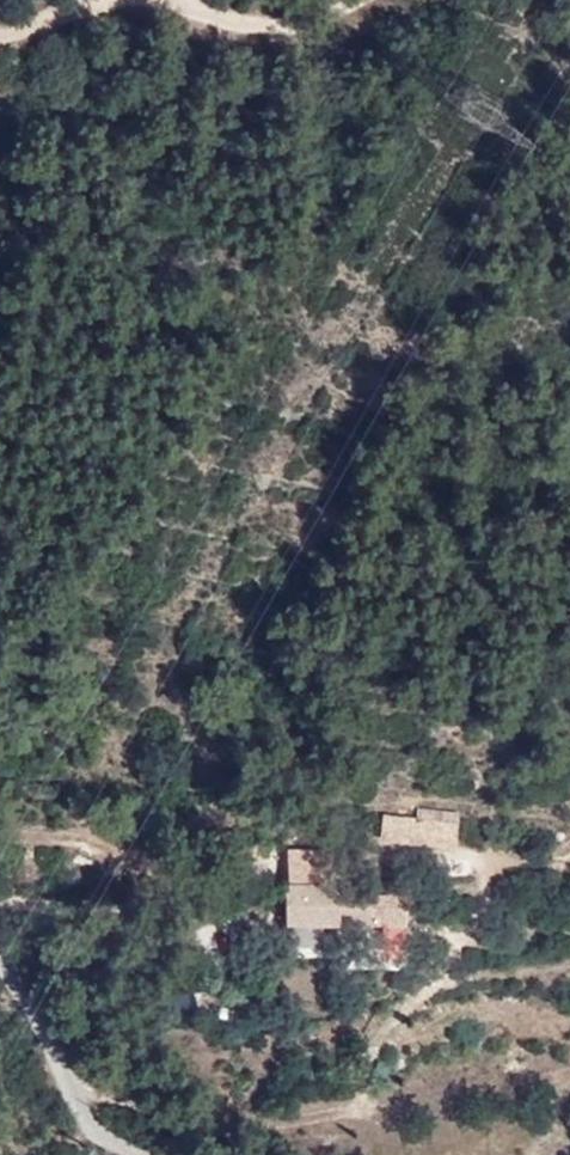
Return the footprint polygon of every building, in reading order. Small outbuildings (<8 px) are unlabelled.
[(397,837),(457,842),(459,821),(399,816),(397,837)] [(324,921),(372,920),(372,892),(322,892),(321,883),(288,884),(288,922),(324,921)] [(288,947),(325,946),(324,921),(288,922),(288,947)]
